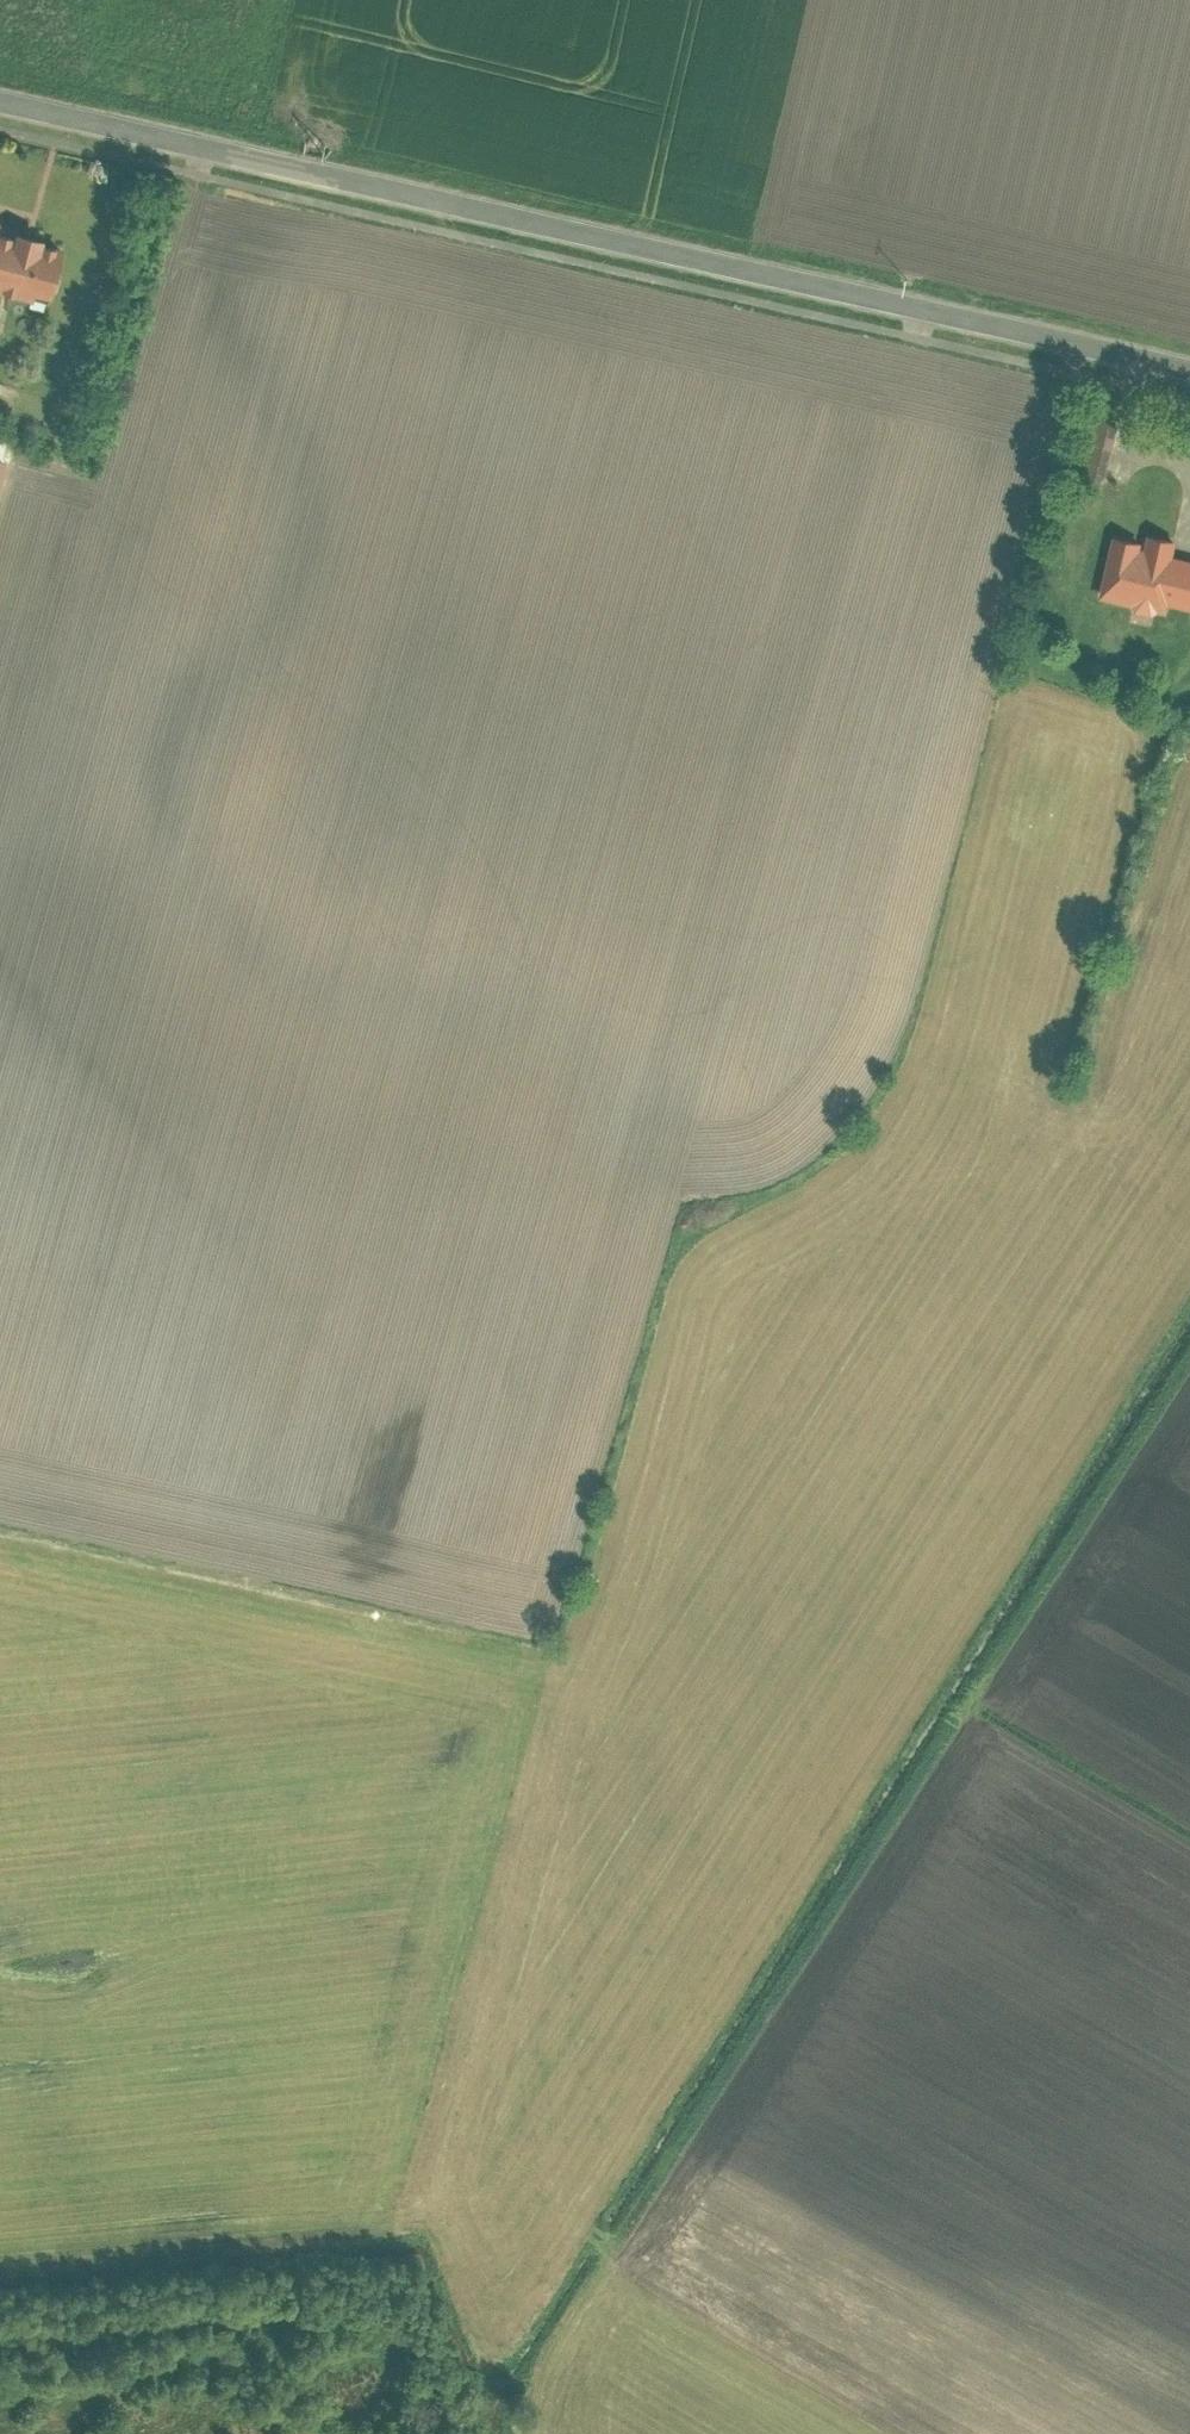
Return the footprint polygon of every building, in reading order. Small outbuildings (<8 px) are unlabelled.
[(48,301),(62,248),(43,243),(44,237),(14,230),(13,234),(0,231),(0,290),(48,301)] [(1117,542),(1108,593),(1173,604),(1174,601),(1189,604),(1189,555),(1117,542)]
